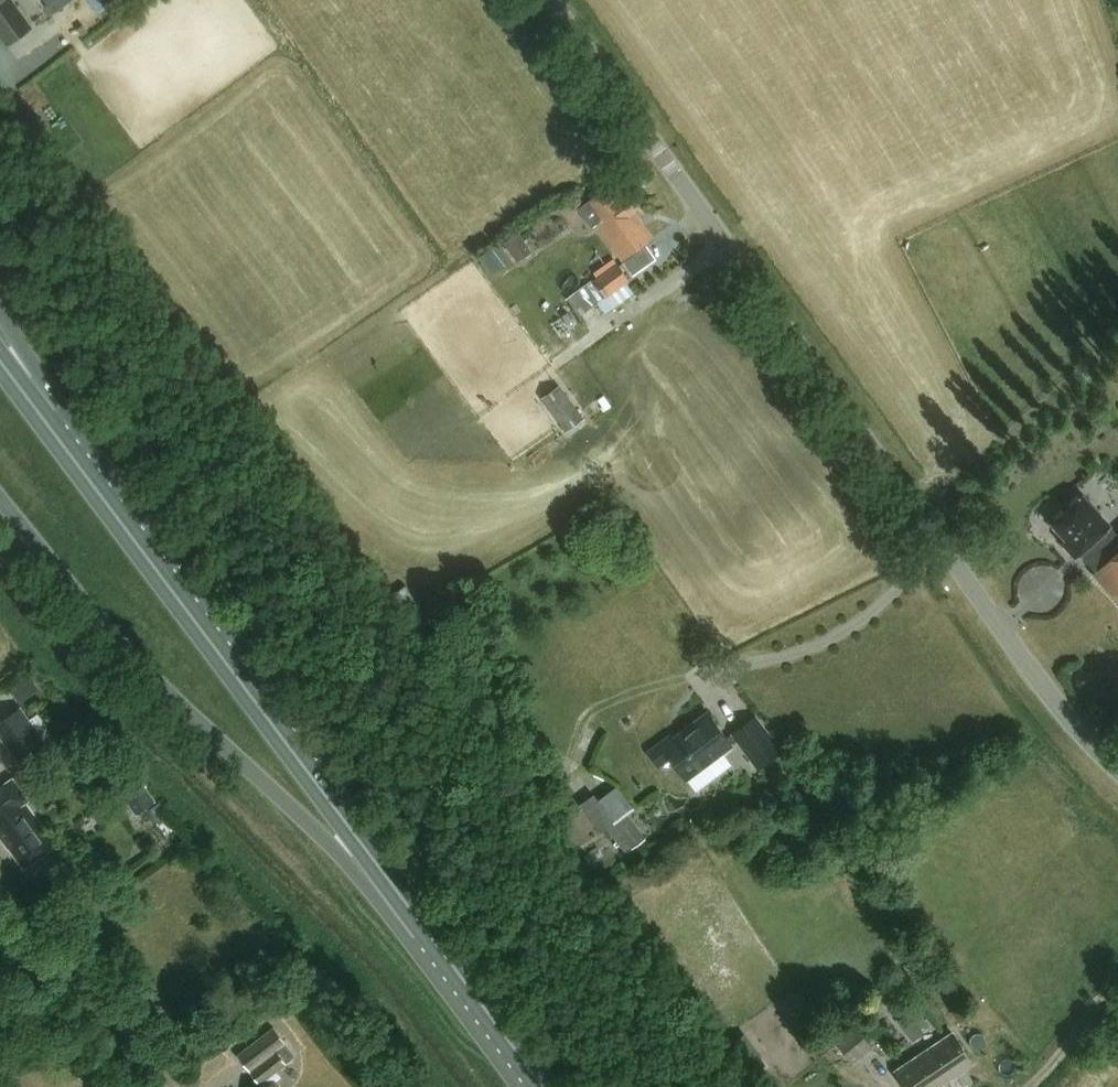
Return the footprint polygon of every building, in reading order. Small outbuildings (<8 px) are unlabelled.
[(10,46),(31,30),(9,0),(0,0),(0,31),(10,46)] [(69,0),(52,0),(46,4),(52,13),(69,0)] [(611,192),(607,186),(588,200),(579,208),(591,226),(596,222),(634,274),(657,258),(646,243),(653,237),(633,210),(639,206),(629,193),(624,197),(618,187),(611,192)] [(517,261),(533,252),(521,232),(505,242),(517,261)] [(620,262),(569,298),(581,315),(599,302),(606,312),(630,296),(623,286),(632,279),(620,262)] [(584,418),(560,385),(541,399),(566,432),(584,418)] [(1080,492),(1048,520),(1065,540),(1061,543),(1073,557),(1077,554),(1092,571),(1090,573),(1117,605),(1117,536),(1080,492)] [(394,623),(420,606),(406,585),(380,602),(394,623)] [(28,675),(8,690),(19,704),(39,689),(28,675)] [(18,764),(47,744),(20,706),(0,720),(0,739),(18,764)] [(670,736),(648,754),(659,767),(670,758),(686,780),(732,746),(707,713),(672,739),(670,736)] [(782,753),(756,717),(730,735),(757,772),(782,753)] [(156,801),(139,777),(119,792),(136,815),(156,801)] [(13,778),(0,788),(0,836),(23,868),(55,845),(24,803),(29,800),(13,778)] [(634,808),(618,787),(597,803),(612,824),(634,808)] [(628,815),(603,833),(611,845),(616,842),(618,845),(614,848),(621,858),(646,840),(628,815)] [(908,1012),(897,1020),(913,1043),(924,1035),(908,1012)] [(835,1043),(852,1065),(873,1048),(856,1027),(835,1043)] [(276,1082),(282,1077),(277,1071),(293,1058),(270,1029),(239,1055),(264,1086),(279,1086),(276,1082)] [(955,1086),(962,1086),(972,1081),(965,1070),(974,1064),(953,1032),(896,1071),(906,1086),(939,1086),(950,1080),(955,1086)] [(731,1046),(747,1067),(749,1065),(756,1074),(765,1067),(758,1058),(761,1055),(746,1035),(731,1046)]
